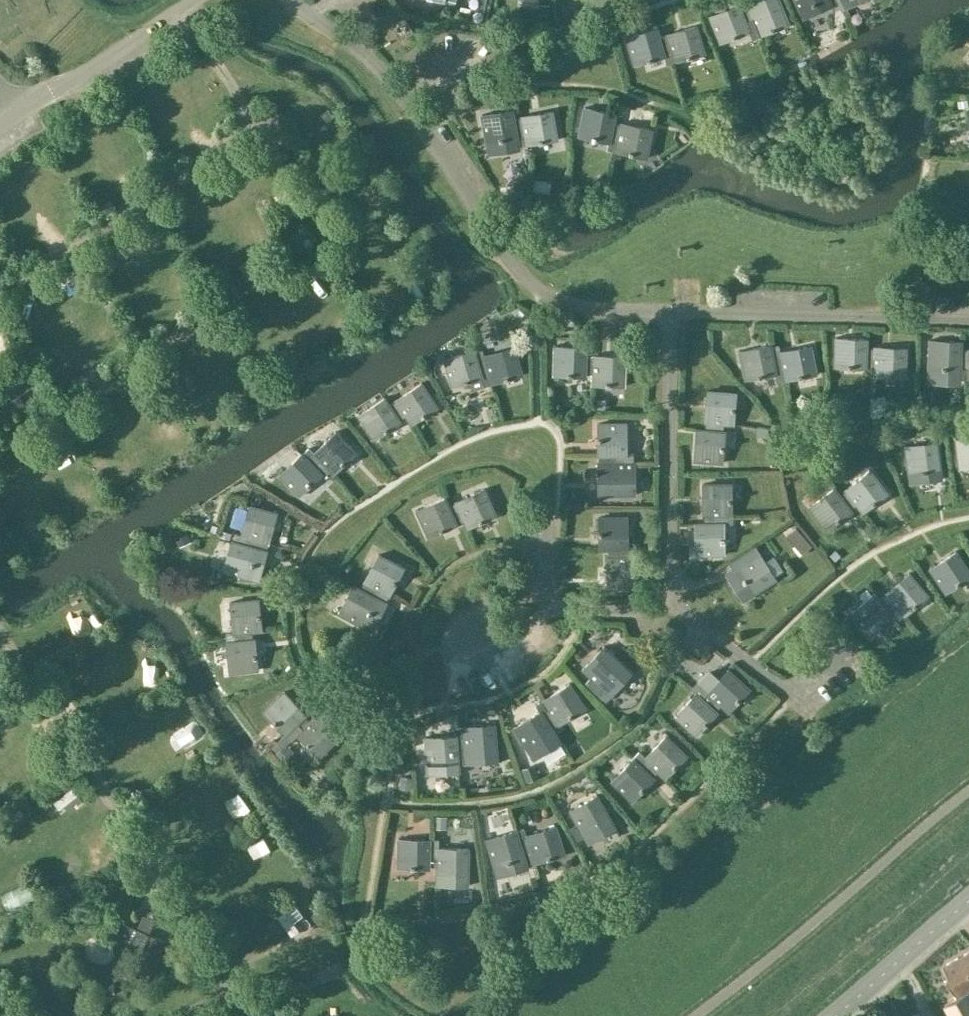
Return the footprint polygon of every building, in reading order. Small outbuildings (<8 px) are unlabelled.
[(447,6),(455,8),(457,0),(448,0),(447,6)] [(475,12),(485,14),(488,0),(478,0),(477,2),(476,11),(475,12)] [(742,13),(746,21),(753,18),(756,27),(760,36),(789,25),(779,0),(755,0),(747,3),(750,10),(742,13)] [(804,19),(832,6),(830,0),(795,0),(804,19)] [(749,30),(756,27),(753,18),(746,21),(742,13),(739,4),(710,16),(721,43),(750,32),(749,30)] [(548,15),(550,6),(541,5),(540,13),(548,15)] [(670,44),(672,52),(675,62),(705,54),(696,25),(667,34),(667,35),(659,37),(662,46),(670,44)] [(664,54),(672,52),(670,44),(662,46),(659,37),(657,28),(627,37),(635,65),(665,57),(664,54)] [(610,141),(618,142),(620,133),(612,132),(614,123),(615,113),(585,107),(579,137),(610,143),(610,141)] [(512,109),(482,114),(489,153),(519,148),(519,144),(526,143),(523,126),(516,128),(514,119),(512,109)] [(522,118),(514,119),(516,128),(523,126),(526,143),(527,145),(557,140),(552,110),(522,116),(522,118)] [(620,133),(618,142),(616,152),(646,158),(652,128),(622,122),(621,125),(614,123),(612,132),(620,133)] [(866,365),(874,365),(875,356),(866,356),(867,347),(867,338),(836,337),(835,367),(866,368),(866,365)] [(960,368),(968,368),(968,359),(961,359),(961,350),(961,340),(930,339),(929,370),(960,371),(960,368)] [(776,371),(784,370),(782,361),(774,362),(773,354),(771,344),(740,350),(746,380),(776,374),(776,371)] [(586,365),(586,356),(587,347),(556,345),(554,375),(585,377),(585,374),(594,374),(594,365),(586,365)] [(782,361),(784,370),(786,380),(816,374),(811,345),(780,351),(780,352),(773,354),(774,362),(782,361)] [(485,356),(477,358),(479,367),(487,365),(489,373),(492,384),(522,375),(514,346),(484,355),(485,356)] [(875,356),(874,365),(874,376),(905,377),(906,347),(875,346),(875,347),(867,347),(866,356),(875,356)] [(482,375),(489,373),(487,365),(479,367),(477,358),(474,349),(444,358),(453,387),(482,378),(482,375)] [(968,368),(968,379),(968,350),(961,350),(961,359),(968,359),(968,368)] [(594,356),(586,356),(586,365),(594,365),(594,374),(593,385),(624,386),(625,356),(594,355),(594,356)] [(0,389),(0,409),(34,388),(25,373),(0,389)] [(396,401),(390,405),(394,412),(401,408),(406,415),(412,425),(438,408),(422,382),(396,399),(396,401)] [(715,422),(724,423),(735,424),(737,393),(707,391),(705,422),(706,422),(706,430),(714,430),(715,422)] [(399,420),(406,415),(401,408),(394,412),(390,405),(385,397),(358,414),(375,439),(401,422),(399,420)] [(801,413),(793,415),(794,424),(803,422),(801,413)] [(723,431),(724,423),(715,422),(714,430),(706,430),(696,429),(693,460),(724,462),(726,431),(723,431)] [(616,463),(625,462),(625,454),(628,454),(627,423),(597,423),(598,455),(599,455),(616,454),(616,463)] [(314,454),(308,459),(314,466),(320,460),(326,467),(334,475),(356,453),(335,431),(313,453),(314,454)] [(956,438),(960,469),(968,467),(968,437),(956,438)] [(910,475),(940,471),(937,441),(906,445),(910,475)] [(321,472),(326,467),(320,460),(314,466),(308,459),(302,452),(279,475),(300,496),(323,474),(321,472)] [(616,454),(599,455),(599,463),(598,463),(598,494),(636,493),(636,462),(625,462),(616,463),(616,454)] [(846,490),(840,495),(845,502),(852,497),(857,504),(863,513),(888,494),(870,470),(845,489),(846,490)] [(704,515),(704,519),(722,519),(722,515),(731,515),(733,515),(732,484),(702,484),(703,515),(704,515)] [(850,509),(857,504),(852,497),(845,502),(840,495),(834,487),(809,506),(828,530),(852,511),(850,509)] [(460,510),(464,519),(468,529),(496,516),(485,488),(456,501),(456,502),(449,506),(453,514),(460,510)] [(456,522),(464,519),(460,510),(453,514),(449,506),(445,497),(417,510),(429,537),(457,525),(456,522)] [(249,545),(251,538),(259,541),(270,543),(278,513),(249,505),(241,535),(242,535),(240,543),(249,545)] [(704,523),(695,523),(695,554),(725,554),(725,524),(733,524),(733,515),(722,515),(722,519),(704,519),(704,523)] [(599,548),(608,548),(617,548),(617,556),(626,556),(626,548),(629,548),(628,517),(598,517),(599,548)] [(249,545),(240,543),(231,540),(223,570),(259,581),(268,551),(257,548),(259,541),(251,538),(249,545)] [(637,556),(626,556),(617,556),(617,548),(608,548),(608,556),(607,556),(607,587),(637,587),(637,556)] [(968,578),(968,571),(956,551),(930,568),(946,593),(968,578)] [(734,568),(751,594),(776,578),(759,552),(734,568)] [(373,586),(380,591),(390,596),(405,568),(378,554),(364,582),(365,582),(361,589),(369,594),(373,586)] [(892,601),(898,608),(905,616),(928,596),(909,573),(885,593),(886,594),(880,599),(886,606),(892,601)] [(377,598),(380,591),(373,586),(369,594),(361,589),(353,585),(338,613),(373,631),(387,603),(377,598)] [(892,613),(898,608),(892,601),(886,606),(880,599),(874,592),(851,612),(870,635),(894,615),(892,613)] [(234,633),(235,641),(244,640),(243,632),(252,631),(263,630),(260,599),(230,602),(233,633),(234,633)] [(253,639),(252,631),(243,632),(244,640),(235,641),(226,642),(229,673),(259,669),(256,639),(253,639)] [(632,672),(626,666),(604,646),(583,668),(611,695),(632,672)] [(709,672),(693,690),(696,692),(703,699),(709,705),(714,699),(721,705),(729,712),(730,711),(728,710),(737,701),(738,702),(740,699),(739,698),(748,688),(750,690),(750,689),(728,669),(727,670),(728,671),(719,681),(710,673),(709,672)] [(16,679),(7,685),(15,698),(24,692),(16,679)] [(547,720),(551,728),(558,724),(559,725),(585,708),(569,683),(543,699),(549,709),(554,716),(547,720)] [(304,728),(309,722),(304,716),(307,713),(285,691),(263,712),(285,734),(291,728),(298,722),(304,728)] [(716,711),(721,705),(714,699),(709,705),(703,699),(696,692),(675,715),(697,735),(718,713),(716,711)] [(561,742),(551,728),(547,720),(554,716),(549,709),(542,713),(540,710),(514,727),(534,759),(561,742)] [(298,722),(285,734),(290,740),(296,735),(318,757),(340,736),(318,713),(309,722),(304,728),(298,722)] [(462,755),(458,755),(459,762),(467,762),(466,756),(497,753),(495,723),(464,726),(464,727),(460,728),(461,746),(462,755)] [(456,734),(425,737),(428,767),(428,774),(459,772),(459,764),(459,762),(458,755),(462,755),(461,746),(460,728),(455,728),(456,734)] [(645,759),(640,765),(646,771),(652,765),(658,771),(666,778),(687,756),(665,735),(644,758),(645,759)] [(277,753),(277,754),(284,762),(292,754),(284,746),(277,753)] [(653,777),(658,771),(652,765),(646,771),(640,765),(633,758),(611,781),(633,801),(655,779),(653,777)] [(570,810),(578,823),(570,828),(577,840),(585,836),(589,844),(616,829),(597,795),(570,810)] [(527,836),(523,837),(531,865),(565,854),(556,826),(526,835),(527,836)] [(516,829),(487,838),(498,875),(514,870),(513,866),(525,862),(527,866),(531,865),(523,837),(519,838),(516,829)] [(429,866),(437,866),(438,857),(430,857),(430,848),(430,839),(399,838),(398,868),(429,869),(429,866)] [(438,857),(437,866),(437,877),(468,878),(469,848),(438,847),(438,848),(430,848),(430,857),(438,857)] [(164,940),(118,920),(113,935),(158,956),(164,940)] [(943,1005),(950,1015),(968,1015),(968,993),(966,988),(968,986),(968,952),(946,965),(952,976),(949,977),(957,992),(958,992),(960,996),(943,1005)]
